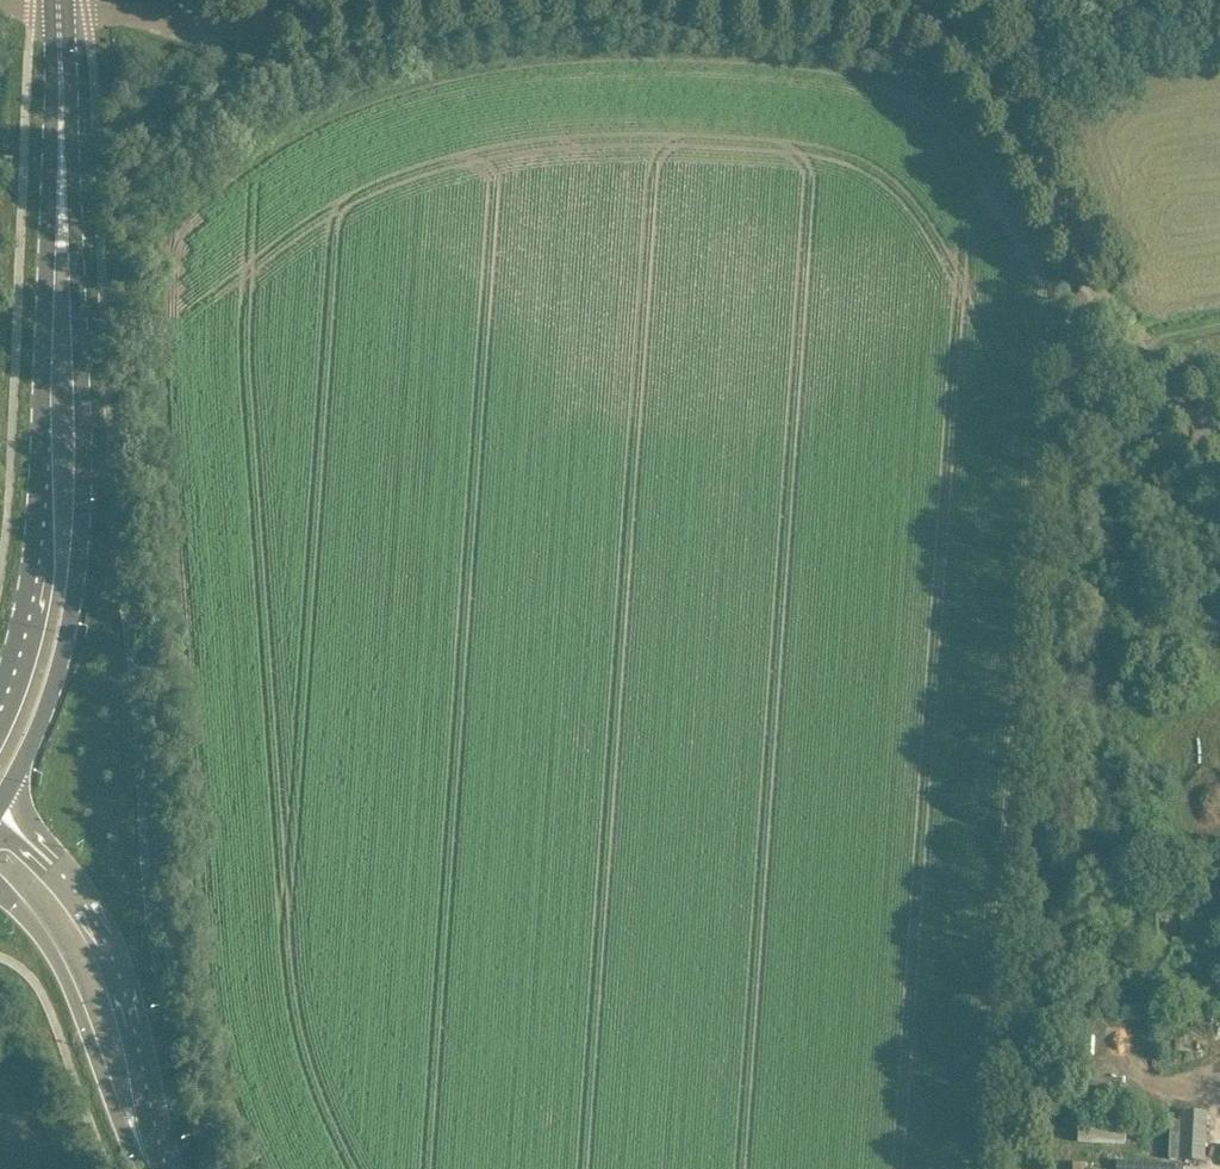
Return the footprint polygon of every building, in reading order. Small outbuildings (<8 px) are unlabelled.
[(1107,985),(1096,991),(1103,1004),(1115,998),(1107,985)] [(1170,1162),(1180,1163),(1206,1164),(1209,1113),(1183,1111),(1182,1121),(1172,1121),(1170,1162)]
